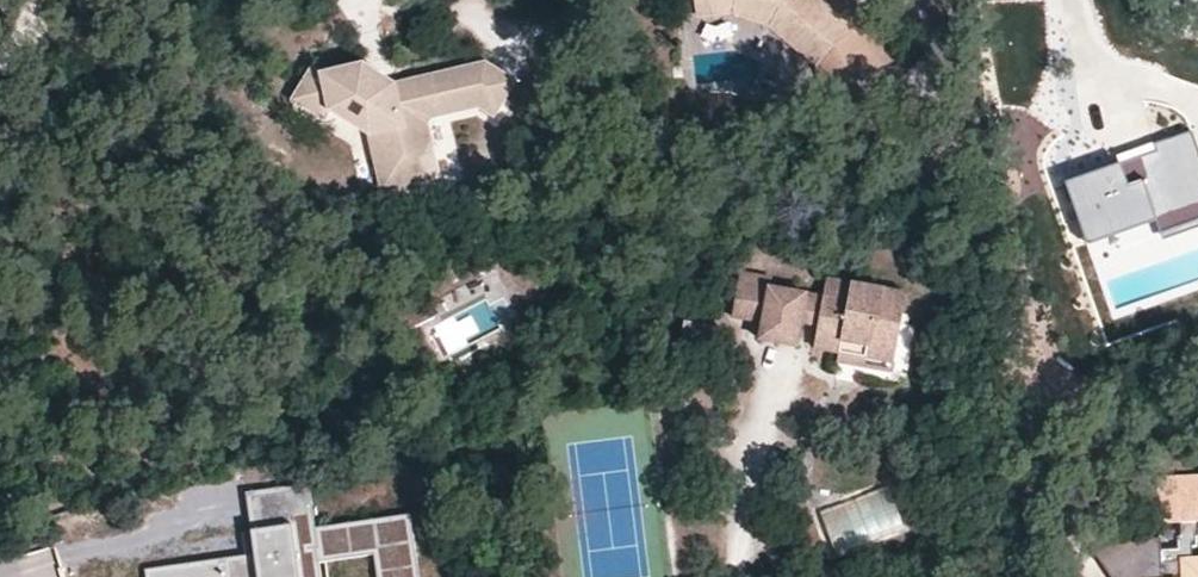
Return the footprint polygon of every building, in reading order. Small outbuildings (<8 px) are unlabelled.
[(820,0),(697,0),(699,15),(730,11),(768,24),(819,66),(829,87),(889,60),(870,18),(850,2),(838,14),(820,0)] [(838,14),(850,2),(848,0),(820,0),(838,14)] [(428,124),(431,118),(479,103),(495,112),(514,77),(484,60),(383,90),(364,79),(361,67),(320,80),(310,74),(293,106),(324,123),(329,114),(350,108),(366,116),(388,192),(443,176),(428,124)] [(1079,181),(1103,248),(1171,224),(1174,234),(1197,225),(1197,138),(1079,181)] [(798,326),(799,320),(803,306),(819,309),(816,323),(812,346),(837,351),(841,339),(865,344),(863,355),(890,360),(904,292),(825,277),(821,294),(768,284),(761,319),(798,326)] [(803,306),(799,320),(816,323),(819,309),(803,306)] [(861,364),(863,355),(865,344),(841,339),(837,351),(837,359),(861,364)] [(149,571),(150,576),(321,576),(319,563),(369,556),(372,576),(415,576),(407,519),(311,532),(304,487),(247,495),(256,556),(149,571)] [(1175,489),(1178,530),(1197,529),(1197,488),(1175,489)] [(1168,564),(1164,536),(1138,539),(1117,545),(1098,552),(1114,576),(1197,576),(1197,563),(1168,564)] [(845,575),(842,561),(817,570),(819,576),(841,576),(845,575)]
